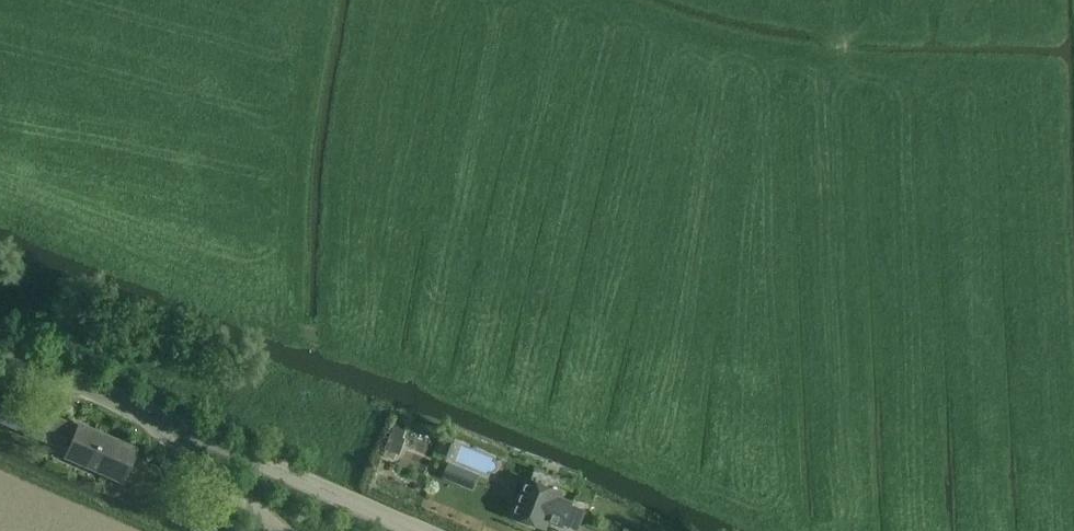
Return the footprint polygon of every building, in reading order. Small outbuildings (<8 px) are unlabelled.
[(7,398),(0,414),(0,419),(46,439),(69,450),(66,457),(122,481),(137,448),(80,423),(79,427),(8,396),(7,398)] [(389,434),(384,449),(385,450),(396,453),(399,455),(405,439),(389,434)] [(450,462),(444,478),(458,484),(465,468),(450,462)] [(465,468),(458,484),(472,490),(478,474),(465,468)] [(526,482),(522,481),(519,483),(516,490),(517,494),(521,495),(512,516),(547,530),(550,522),(563,527),(573,502),(560,497),(562,492),(528,478),(526,482)]
